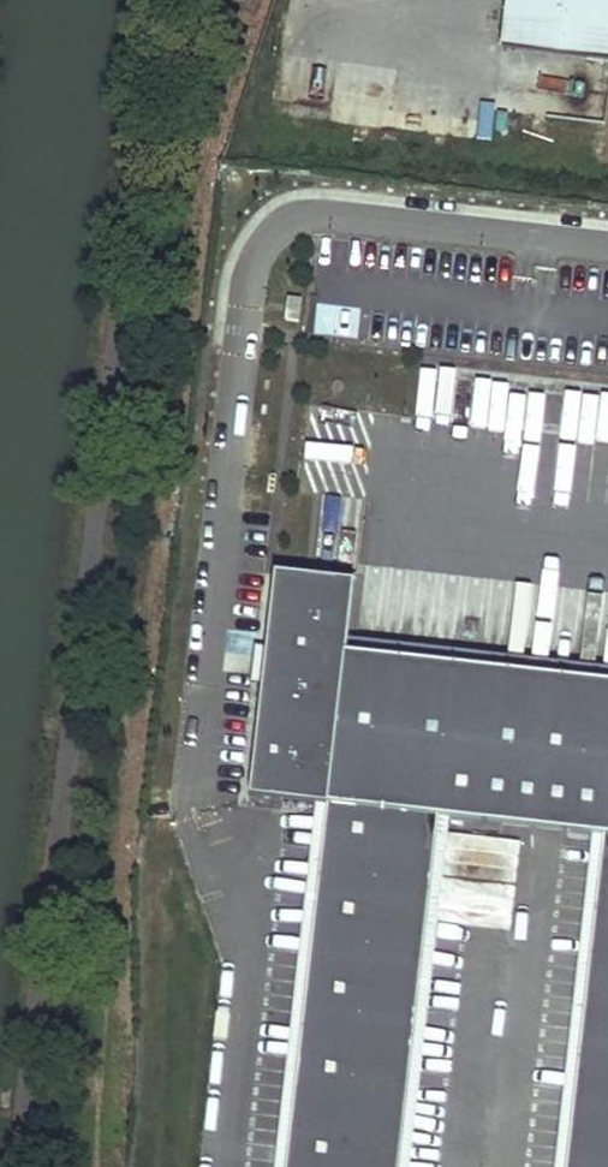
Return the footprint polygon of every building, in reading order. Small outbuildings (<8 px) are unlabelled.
[(503,52),(607,63),(607,0),(508,0),(503,52)] [(556,94),(555,58),(501,60),(502,96),(556,94)] [(289,297),(286,320),(299,322),(302,299),(289,297)] [(318,303),(313,327),(354,335),(358,310),(318,303)] [(607,441),(607,393),(576,392),(574,440),(607,441)] [(274,573),(266,647),(262,685),(249,797),(316,804),(327,806),(287,1166),(398,1166),(438,819),(449,819),(591,836),(603,837),(566,1166),(607,1166),(607,684),(346,654),(348,640),(354,582),(274,573)] [(346,654),(607,684),(607,669),(348,640),(346,654)] [(254,645),(250,684),(262,685),(266,647),(254,645)] [(398,1166),(410,1166),(449,819),(438,819),(398,1166)] [(554,1166),(566,1166),(603,837),(591,836),(554,1166)]
